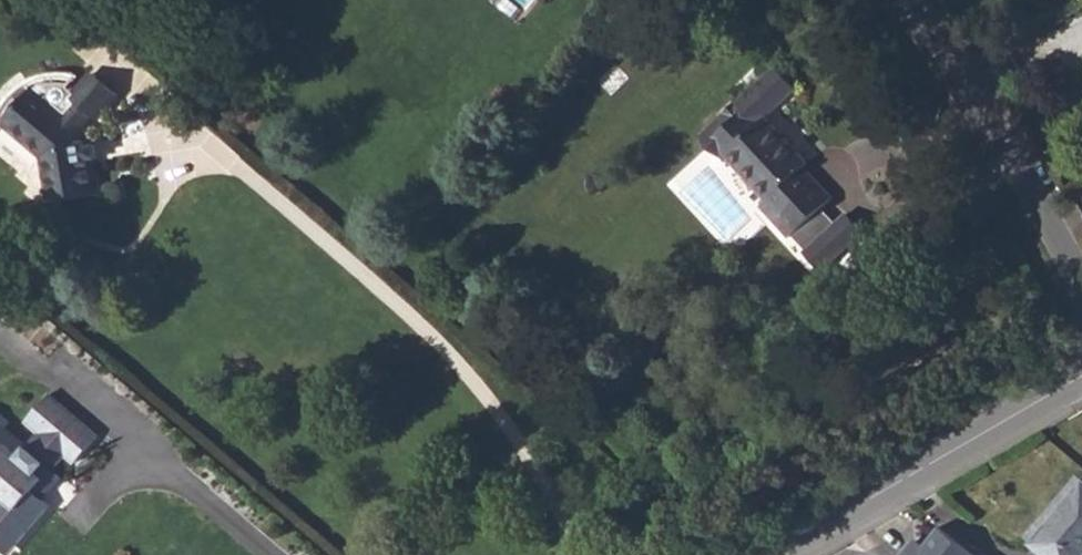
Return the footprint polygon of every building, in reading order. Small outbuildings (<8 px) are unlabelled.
[(4,124),(42,155),(49,196),(96,189),(89,130),(84,126),(93,115),(97,118),(118,95),(92,72),(72,96),(76,101),(67,112),(36,87),(4,124)] [(703,132),(708,149),(725,154),(728,152),(769,197),(761,204),(789,235),(793,233),(808,250),(805,252),(821,270),(863,231),(847,214),(841,220),(825,203),(833,196),(804,165),(807,162),(765,116),(790,93),(770,72),(703,132)] [(11,299),(0,291),(0,313),(11,299)] [(43,397),(49,401),(53,396),(48,392),(43,397)] [(5,550),(13,540),(18,543),(50,505),(42,498),(32,490),(43,476),(38,472),(45,462),(52,468),(64,454),(68,457),(72,453),(77,457),(92,439),(88,434),(92,429),(53,396),(49,401),(43,397),(29,415),(34,420),(30,424),(38,431),(17,456),(0,441),(0,546),(5,550)] [(24,420),(30,424),(34,420),(29,415),(24,420)] [(88,434),(92,439),(98,433),(92,429),(88,434)] [(68,457),(73,462),(77,457),(72,453),(68,457)] [(42,498),(61,476),(52,468),(45,462),(38,472),(43,476),(32,490),(42,498)] [(1044,554),(1081,554),(1081,480),(1030,543),(1044,554)] [(901,554),(977,554),(942,528),(927,547),(915,538),(901,554)] [(5,550),(9,554),(18,543),(13,540),(5,550)]
